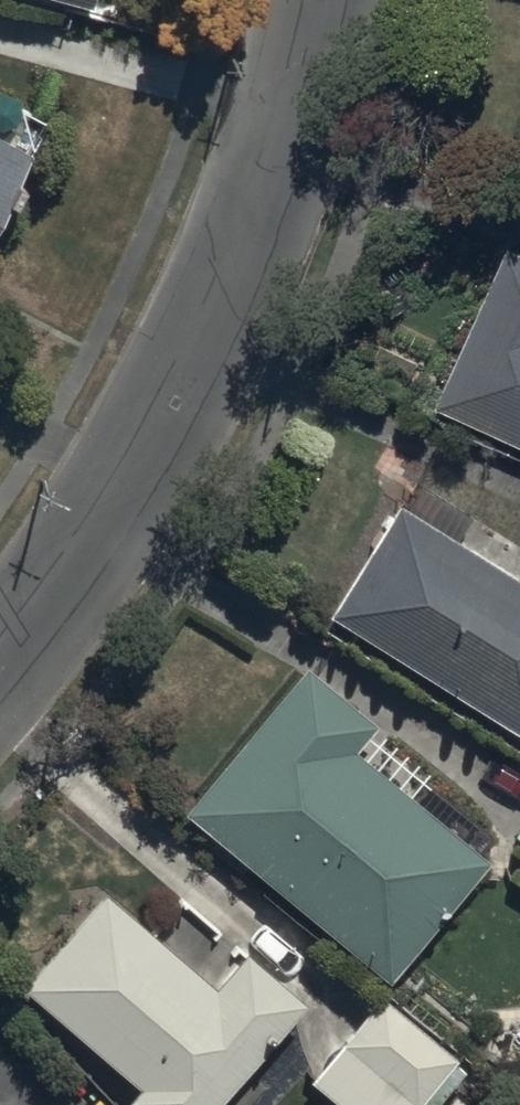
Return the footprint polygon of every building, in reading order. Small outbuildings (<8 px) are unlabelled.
[(28,157),(0,143),(0,210),(28,157)] [(443,401),(519,435),(519,239),(517,238),(443,401)] [(400,498),(328,609),(519,733),(519,575),(400,498)] [(377,722),(307,662),(183,808),(387,982),(491,860),(356,746),(377,722)] [(104,888),(22,987),(138,1083),(128,1094),(142,1104),(215,1104),(304,999),(244,949),(215,981),(104,888)] [(382,994),(313,1078),(346,1104),(419,1104),(423,1100),(429,1104),(438,1104),(470,1066),(382,994)]
